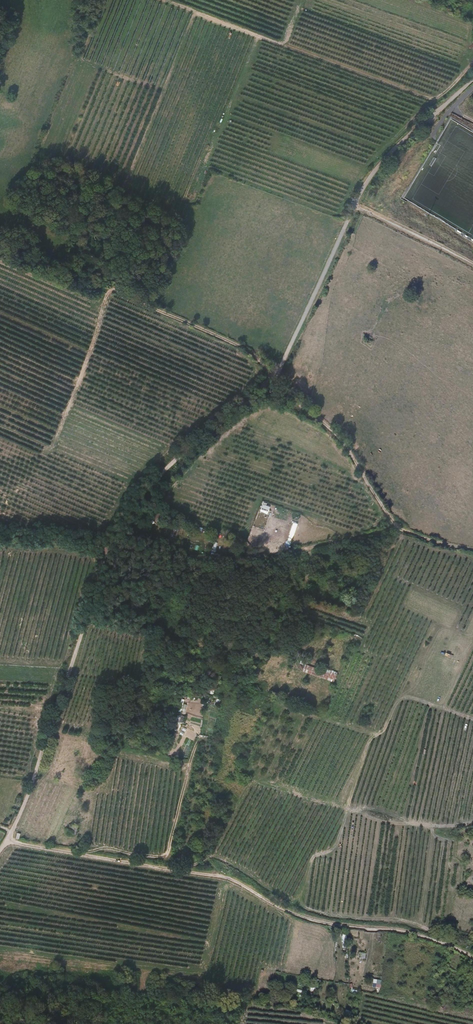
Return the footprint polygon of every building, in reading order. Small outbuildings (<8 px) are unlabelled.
[(306,665),(303,673),(335,682),(337,673),(306,665)] [(372,987),(380,988),(381,980),(372,979),(372,987)]
